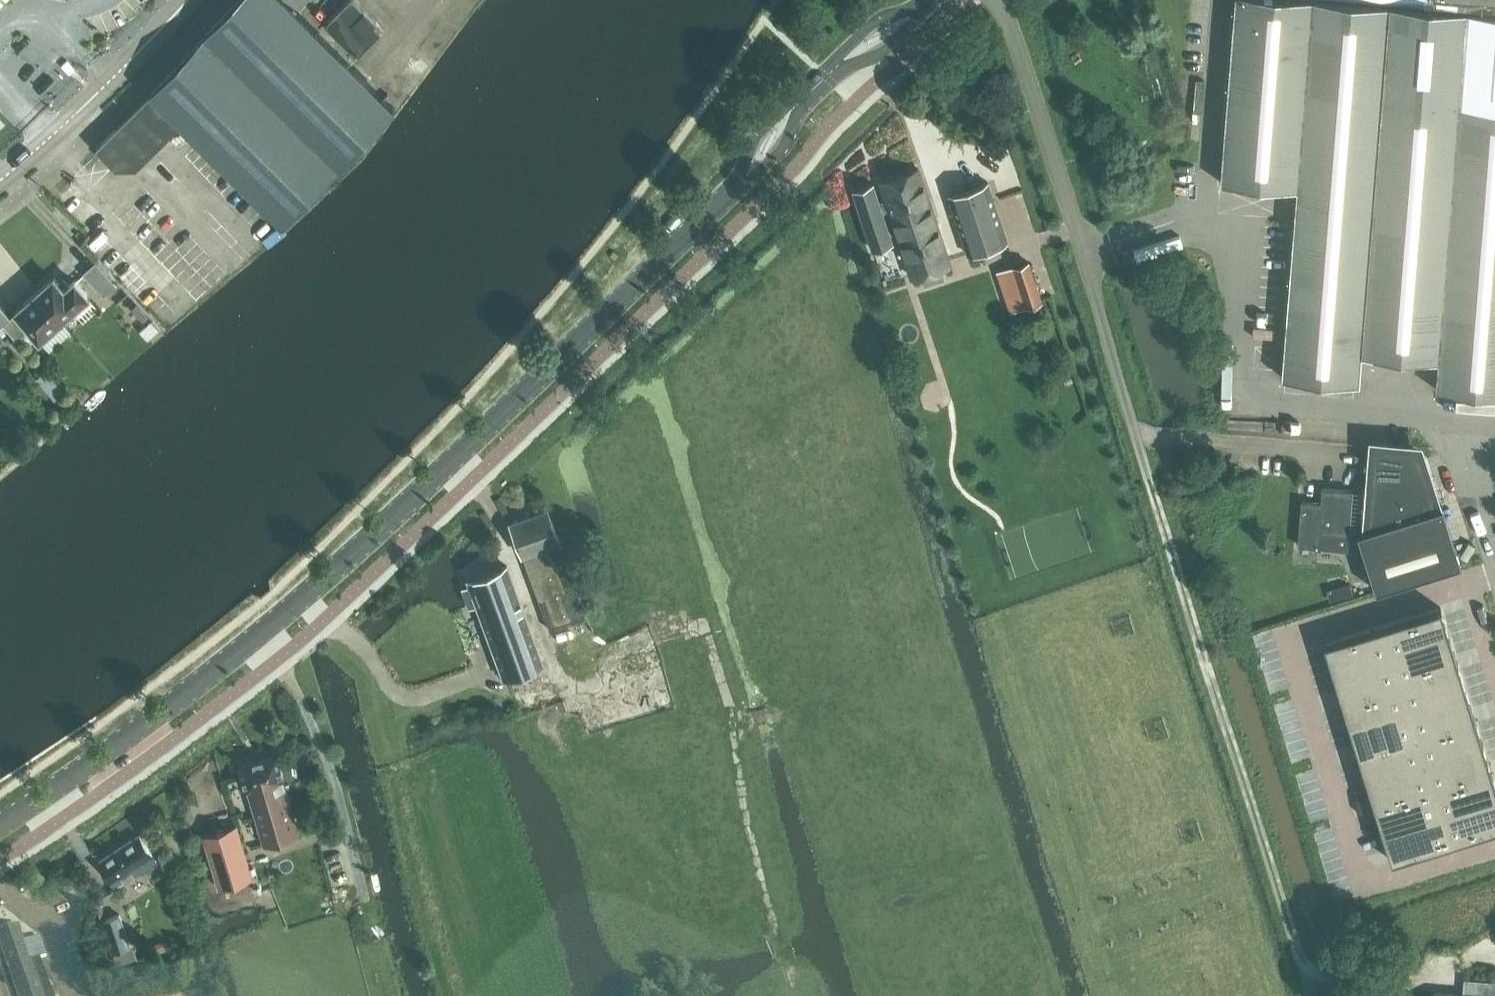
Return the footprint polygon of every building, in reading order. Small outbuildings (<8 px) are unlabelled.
[(180,123),(281,221),(393,108),(282,0),(238,0),(150,93),(151,95),(180,123)] [(357,55),(381,32),(373,25),(377,21),(356,0),(348,0),(325,23),(357,55)] [(1221,180),(1297,187),(1282,375),(1359,381),(1362,352),(1438,358),(1436,387),(1494,392),(1494,0),(1235,0),(1221,180)] [(136,167),(180,123),(151,95),(97,147),(116,167),(136,167)] [(874,182),(853,189),(873,248),(893,241),(892,238),(899,235),(912,275),(921,272),(925,283),(944,277),(941,265),(950,262),(919,167),(881,180),(886,197),(880,200),(874,182)] [(988,181),(949,194),(968,253),(1008,240),(988,181)] [(1029,261),(1014,266),(1026,304),(1042,299),(1029,261)] [(116,285),(95,262),(83,273),(104,296),(116,285)] [(54,275),(36,290),(63,320),(75,309),(72,306),(87,293),(75,279),(70,283),(65,278),(60,282),(54,275)] [(3,323),(4,323),(16,339),(32,327),(39,335),(48,328),(51,331),(63,320),(36,290),(15,309),(17,311),(9,316),(10,317),(3,323)] [(4,323),(3,323),(10,317),(9,316),(0,306),(0,326),(4,323)] [(48,369),(39,377),(57,398),(66,391),(48,369)] [(1369,527),(1435,506),(1417,448),(1375,445),(1369,527)] [(1322,487),(1321,501),(1302,500),(1299,544),(1319,545),(1319,542),(1345,545),(1346,533),(1348,533),(1352,489),(1322,487)] [(1369,527),(1357,530),(1376,588),(1461,561),(1442,504),(1435,506),(1369,527)] [(510,521),(550,628),(564,623),(564,624),(586,616),(546,508),(515,520),(510,521)] [(468,579),(470,585),(462,588),(470,608),(478,605),(506,681),(544,666),(507,565),(468,579)] [(1350,582),(1340,585),(1343,596),(1353,593),(1350,582)] [(1449,633),(1441,606),(1382,624),(1391,651),(1449,633)] [(1382,624),(1324,642),(1332,669),(1391,651),(1382,624)] [(1458,660),(1449,633),(1391,651),(1399,678),(1458,660)] [(1391,651),(1332,669),(1341,696),(1399,678),(1391,651)] [(1466,687),(1458,660),(1399,678),(1408,705),(1466,687)] [(1399,678),(1341,696),(1349,723),(1408,705),(1399,678)] [(1474,714),(1466,687),(1408,705),(1416,732),(1474,714)] [(1408,705),(1349,723),(1358,750),(1416,732),(1408,705)] [(1483,741),(1474,714),(1416,732),(1425,759),(1483,741)] [(1416,732),(1358,750),(1366,777),(1425,759),(1416,732)] [(1491,768),(1483,741),(1425,759),(1433,786),(1491,768)] [(238,765),(245,788),(246,788),(263,843),(299,832),(282,777),(283,777),(275,753),(238,765)] [(1425,759),(1366,777),(1375,805),(1433,786),(1425,759)] [(1491,768),(1433,786),(1441,814),(1494,797),(1494,780),(1491,768)] [(1433,786),(1375,805),(1383,832),(1441,814),(1433,786)] [(1441,814),(1450,841),(1494,827),(1494,797),(1441,814)] [(1441,814),(1383,832),(1391,859),(1450,841),(1441,814)] [(235,823),(204,833),(219,886),(251,876),(235,823)] [(99,861),(116,886),(155,861),(138,835),(99,861)] [(171,849),(160,855),(167,870),(179,865),(171,849)] [(104,919),(114,950),(131,944),(121,913),(104,919)] [(39,959),(45,957),(43,953),(38,940),(24,945),(17,927),(0,934),(0,947),(18,995),(52,995),(39,959)] [(166,938),(150,943),(153,951),(169,946),(166,938)] [(1464,977),(1463,992),(1436,990),(1435,995),(1494,995),(1494,980),(1464,977)]
